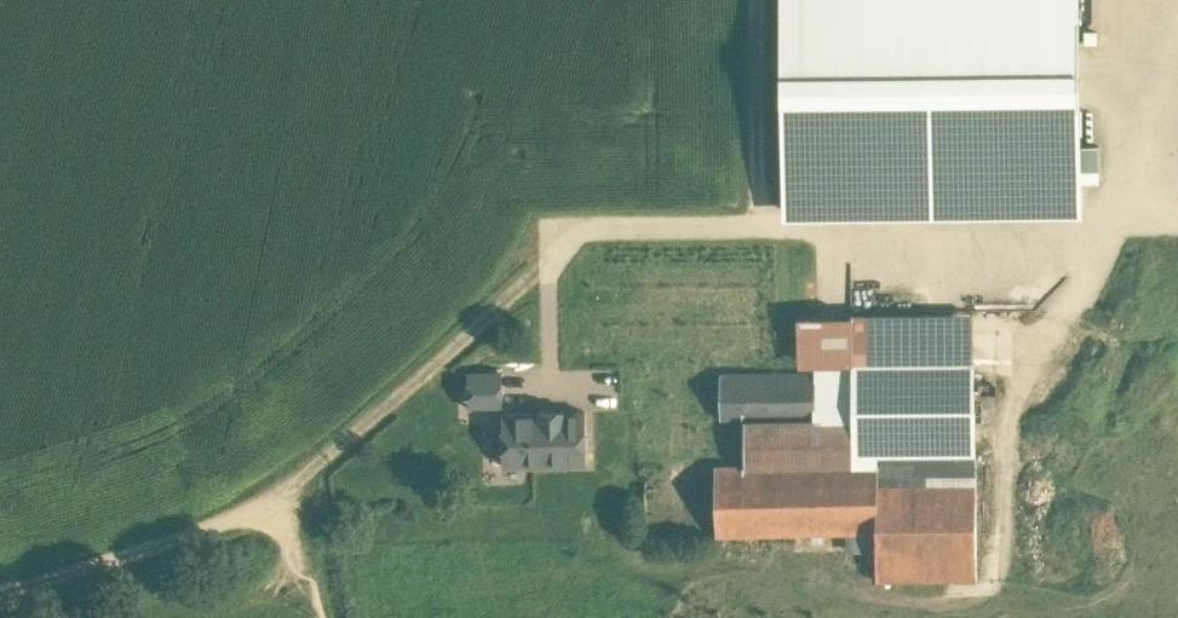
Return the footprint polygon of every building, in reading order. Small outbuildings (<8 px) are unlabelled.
[(1080,0),(783,0),(784,65),(1081,61),(1080,0)] [(784,65),(785,190),(1081,187),(1081,178),(1099,177),(1099,143),(1082,144),(1081,61),(784,65)] [(1082,212),(1081,187),(785,190),(785,216),(1082,212)] [(974,361),(973,311),(798,314),(799,362),(818,363),(853,363),(853,362),(974,361)] [(974,361),(853,362),(853,363),(854,451),(877,451),(975,451),(974,361)] [(818,363),(815,371),(721,372),(721,416),(743,416),(743,462),(716,463),(717,533),(847,529),(877,528),(877,552),(877,577),(977,577),(977,480),(876,480),(876,462),(877,451),(854,451),(853,363),(818,363)] [(465,371),(466,388),(482,387),(483,404),(503,404),(503,370),(465,371)] [(466,404),(483,404),(482,387),(466,388),(466,404)] [(541,410),(504,411),(505,462),(587,460),(586,409),(564,409),(564,407),(541,407),(541,410)] [(975,451),(877,451),(876,462),(876,480),(977,480),(977,451),(975,451)] [(847,553),(877,552),(877,528),(847,529),(847,553)]
